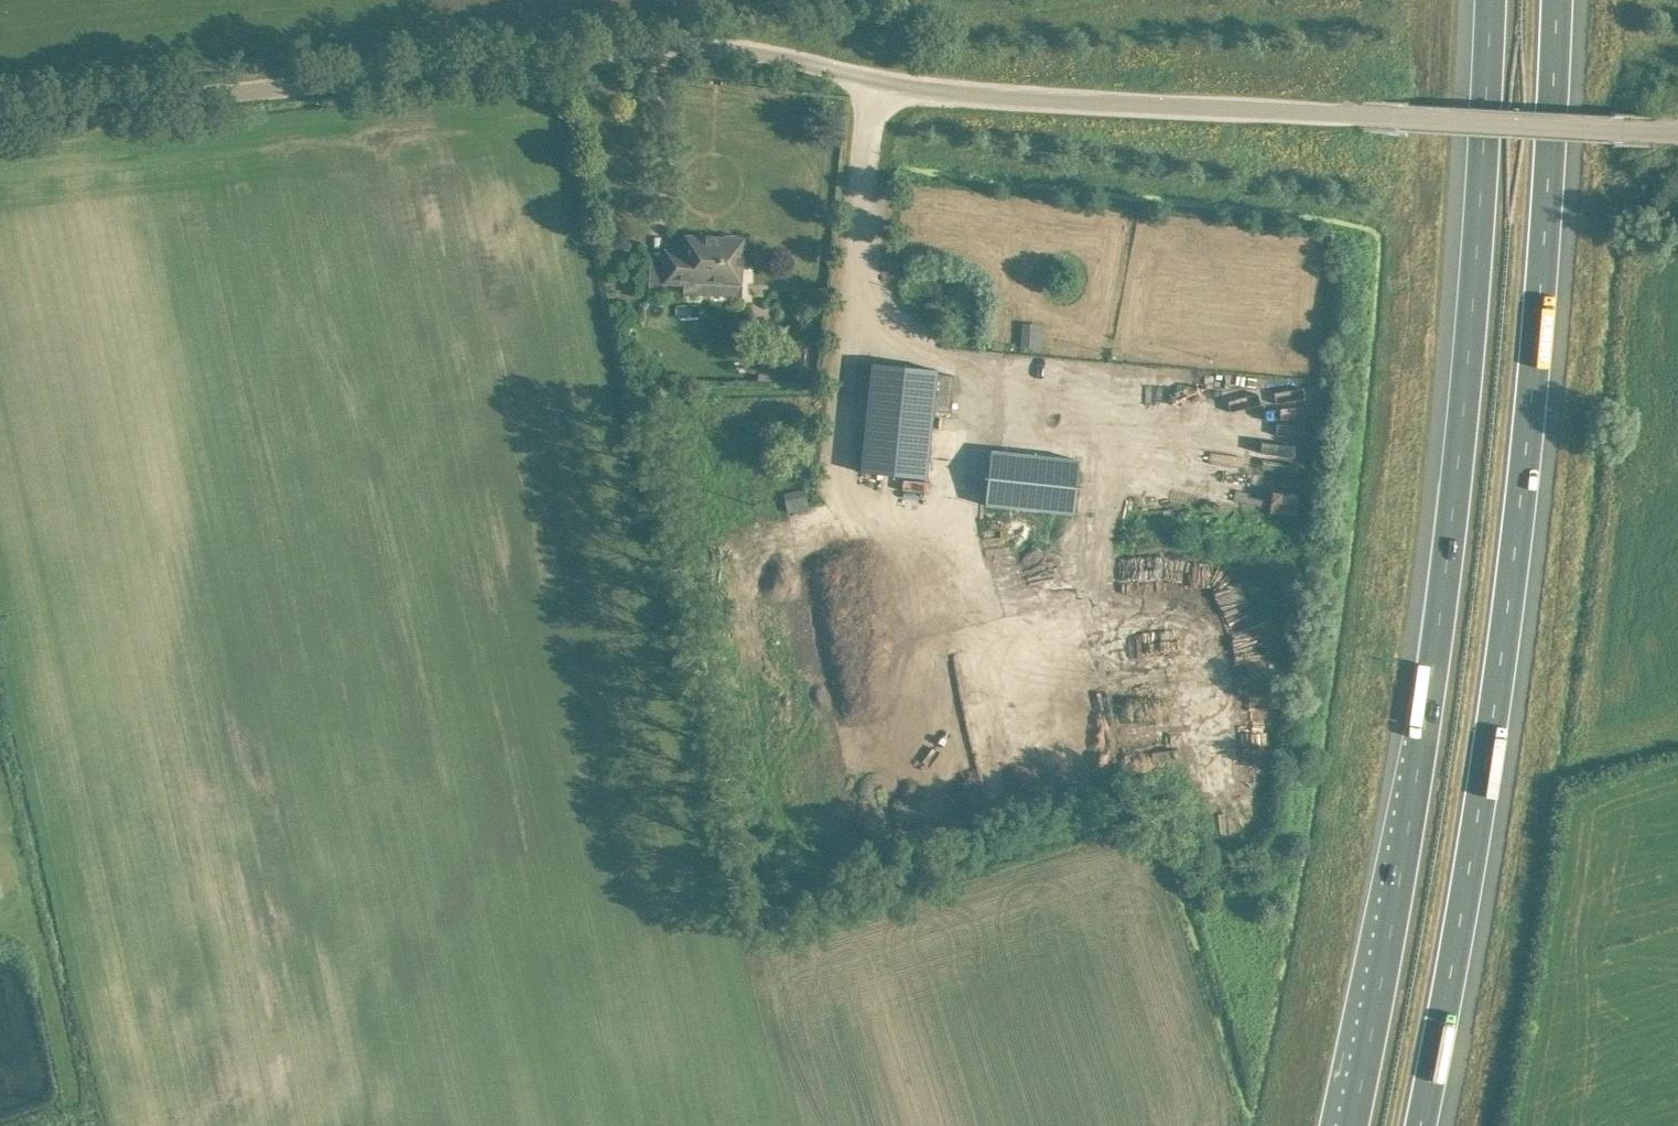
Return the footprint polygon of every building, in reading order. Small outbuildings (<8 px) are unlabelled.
[(666,258),(665,282),(683,282),(685,282),(685,277),(692,277),(692,280),(740,282),(741,261),(743,239),(740,238),(738,236),(725,235),(723,238),(686,236),(685,251),(666,250),(666,258)] [(1023,321),(1022,345),(1044,346),(1045,322),(1023,321)] [(870,384),(861,471),(926,478),(933,410),(950,412),(954,375),(937,373),(937,369),(872,362),(870,384)] [(991,450),(985,504),(1073,513),(1079,459),(991,450)] [(1265,514),(1291,518),(1302,458),(1276,453),(1265,514)] [(787,512),(808,507),(804,488),(783,493),(787,512)]
